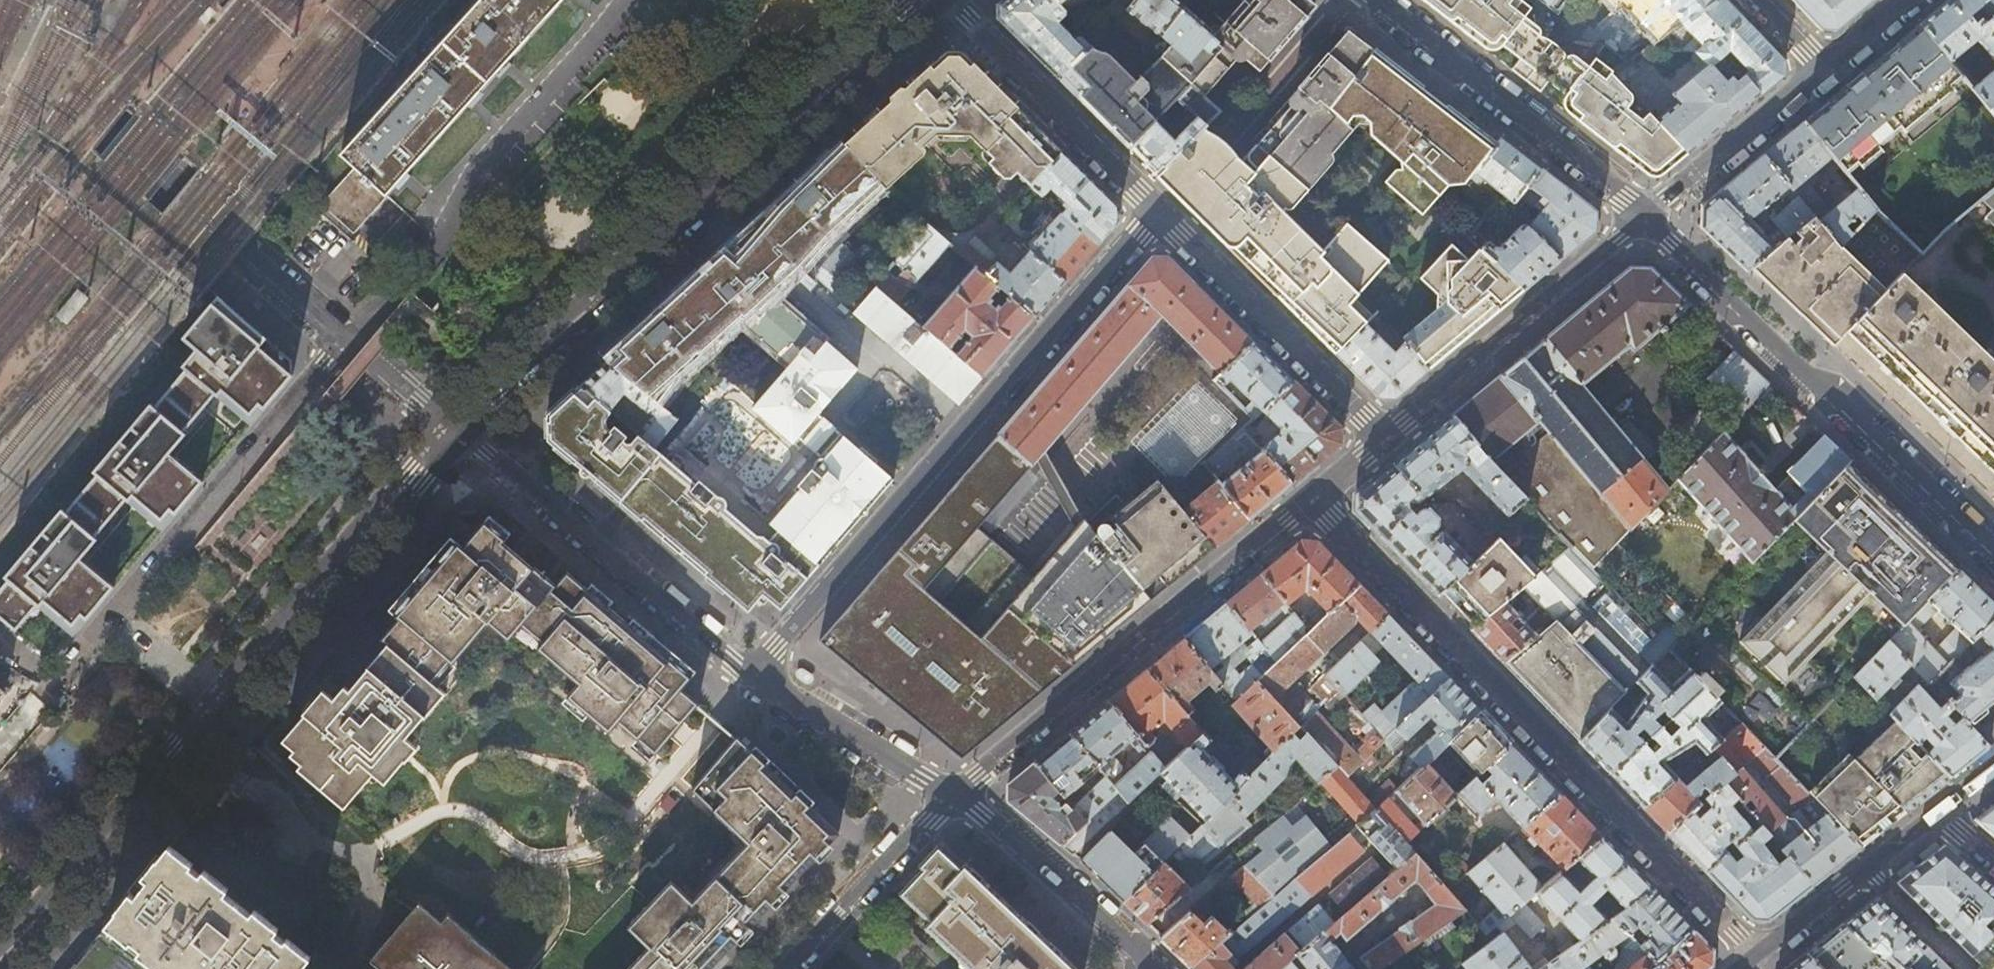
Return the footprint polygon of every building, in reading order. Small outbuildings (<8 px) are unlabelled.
[(354,230),(386,195),(561,0),(481,0),(342,155),(357,168),(324,204),(354,230)] [(998,5),(998,18),(1058,78),(1091,46),(1081,36),(1077,36),(1074,39),(1058,20),(1066,12),(1069,15),(1085,0),(1003,0),(998,5)] [(1127,9),(1140,19),(1139,20),(1145,26),(1146,25),(1160,36),(1182,7),(1173,0),(1134,0),(1127,9)] [(1229,25),(1269,60),(1316,5),(1309,0),(1248,0),(1229,25)] [(1532,7),(1523,0),(1424,0),(1476,40),(1479,37),(1483,39),(1487,45),(1489,46),(1496,46),(1500,43),(1502,45),(1521,20),(1532,7)] [(1682,23),(1716,0),(1623,0),(1659,39),(1682,23)] [(1682,23),(1703,46),(1697,52),(1705,60),(1711,66),(1729,50),(1750,71),(1744,76),(1760,93),(1768,86),(1781,75),(1782,60),(1725,0),(1716,0),(1682,23)] [(1821,28),(1836,29),(1853,15),(1871,0),(1794,0),(1821,28)] [(1949,1),(1920,25),(1963,76),(1988,106),(1993,101),(1993,70),(1977,84),(1956,57),(1977,40),(1993,60),(1993,0),(1950,0),(1949,1)] [(1210,28),(1182,7),(1160,36),(1170,45),(1160,57),(1191,85),(1203,96),(1234,61),(1237,56),(1207,33),(1210,28)] [(1558,48),(1521,20),(1502,45),(1520,59),(1512,69),(1531,83),(1558,48)] [(1221,36),(1210,28),(1207,33),(1237,56),(1234,61),(1237,62),(1239,62),(1243,61),(1244,60),(1258,72),(1269,60),(1229,25),(1221,36)] [(1845,173),(1963,76),(1920,25),(1898,44),(1832,98),(1804,122),(1833,157),(1845,173)] [(1330,107),(1374,51),(1348,31),(1347,32),(1327,54),(1328,55),(1309,77),(1307,76),(1288,98),(1287,100),(1287,102),(1287,103),(1287,104),(1287,105),(1289,107),(1256,145),(1302,188),(1305,185),(1354,129),(1348,124),(1330,107)] [(1144,32),(1138,38),(1150,49),(1156,41),(1144,32)] [(1096,50),(1091,46),(1058,78),(1130,149),(1156,122),(1154,120),(1157,113),(1162,107),(1169,102),(1174,99),(1176,99),(1177,100),(1191,85),(1160,57),(1136,82),(1111,57),(1107,54),(1096,50)] [(1585,69),(1558,48),(1531,83),(1539,90),(1547,80),(1565,94),(1585,69)] [(947,51),(845,144),(884,188),(915,160),(912,156),(936,135),(969,135),(994,159),(989,163),(1005,178),(1012,179),(1017,174),(1030,186),(1062,151),(961,51),(947,51)] [(1495,145),(1374,51),(1330,107),(1348,124),(1354,116),(1363,115),(1371,121),(1372,132),(1404,157),(1405,164),(1400,165),(1385,185),(1425,215),(1449,184),(1465,184),(1470,177),(1495,145)] [(1611,71),(1613,69),(1595,56),(1585,69),(1565,94),(1566,94),(1563,99),(1564,105),(1567,108),(1574,111),(1578,114),(1575,118),(1637,166),(1640,162),(1645,166),(1649,171),(1652,173),(1658,173),(1661,171),(1666,165),(1671,161),(1675,165),(1683,157),(1689,153),(1658,120),(1611,71)] [(1711,67),(1711,66),(1705,60),(1697,66),(1701,71),(1673,95),(1679,102),(1658,120),(1689,153),(1697,146),(1746,105),(1760,93),(1744,76),(1736,84),(1731,78),(1725,84),(1711,67)] [(1191,85),(1177,100),(1194,118),(1188,125),(1189,126),(1185,130),(1181,125),(1176,130),(1181,134),(1179,136),(1178,135),(1173,140),(1156,122),(1130,149),(1156,175),(1203,128),(1220,111),(1203,96),(1191,85)] [(1823,176),(1818,170),(1833,157),(1804,122),(1785,137),(1764,155),(1815,215),(1841,247),(1853,233),(1846,226),(1857,216),(1863,223),(1876,209),(1858,188),(1832,210),(1812,185),(1823,176)] [(1203,128),(1156,175),(1178,196),(1336,354),(1365,324),(1366,323),(1345,302),(1385,257),(1348,224),(1323,252),(1280,209),(1283,206),(1285,207),(1288,208),(1290,209),(1293,208),(1295,207),(1297,206),(1311,191),(1305,185),(1302,188),(1256,145),(1241,162),(1225,147),(1203,128)] [(1521,153),(1502,137),(1495,145),(1470,177),(1479,184),(1484,179),(1507,197),(1503,201),(1498,198),(1496,201),(1496,202),(1504,209),(1508,211),(1514,203),(1541,168),(1521,153)] [(798,264),(803,268),(830,237),(884,188),(845,144),(768,213),(769,239),(798,264)] [(1117,206),(1062,151),(1030,186),(1040,194),(1048,184),(1058,194),(1056,197),(1064,205),(1059,211),(1061,212),(1098,243),(1118,221),(1117,206)] [(1770,220),(1785,232),(1790,236),(1815,215),(1764,155),(1752,165),(1718,193),(1748,221),(1749,220),(1756,214),(1765,224),(1770,220)] [(1541,168),(1514,203),(1521,208),(1526,202),(1533,207),(1538,201),(1543,206),(1532,220),(1522,213),(1518,220),(1522,224),(1561,260),(1574,249),(1596,230),(1595,210),(1570,190),(1541,168)] [(1982,201),(1992,210),(1983,220),(1993,230),(1993,191),(1982,201)] [(1774,244),(1749,220),(1748,221),(1718,193),(1710,200),(1702,206),(1702,216),(1701,226),(1747,270),(1751,267),(1790,236),(1785,232),(1774,244)] [(1496,202),(1484,217),(1492,224),(1504,209),(1496,202)] [(1815,215),(1790,236),(1751,267),(1774,290),(1806,321),(1828,342),(1831,345),(1832,346),(1841,338),(1844,334),(1848,331),(1849,329),(1858,337),(1873,352),(1934,410),(1993,467),(1993,362),(1903,276),(1923,254),(1876,209),(1863,223),(1853,233),(1841,247),(1815,215)] [(1066,281),(1098,243),(1061,212),(1028,249),(1029,250),(1066,281)] [(743,236),(725,253),(772,294),(786,278),(798,264),(769,239),(768,213),(743,236)] [(959,252),(975,266),(998,287),(1009,296),(1034,318),(1066,281),(1029,250),(1010,272),(997,261),(998,259),(979,243),(987,234),(989,235),(998,224),(997,223),(990,217),(959,252)] [(1495,246),(1476,228),(1469,238),(1481,249),(1525,290),(1541,276),(1561,260),(1522,224),(1499,247),(1495,246)] [(927,225),(876,283),(897,302),(948,243),(927,225)] [(1429,303),(1397,329),(1429,369),(1483,325),(1510,302),(1525,290),(1481,249),(1468,259),(1453,241),(1417,271),(1431,287),(1429,303)] [(606,361),(657,402),(680,373),(746,315),(801,355),(810,361),(826,342),(772,294),(725,253),(606,361)] [(1161,316),(1219,374),(1254,342),(1167,256),(1152,256),(997,435),(1033,467),(1161,316)] [(986,301),(998,287),(975,266),(924,325),(951,349),(964,333),(971,339),(958,355),(983,376),(1034,318),(1009,296),(996,310),(986,301)] [(1621,274),(1543,339),(1581,384),(1630,342),(1635,348),(1689,304),(1668,283),(1651,267),(1630,266),(1621,274)] [(897,302),(876,283),(852,311),(959,404),(983,376),(958,355),(951,349),(924,325),(897,302)] [(68,324),(88,299),(78,291),(58,316),(68,324)] [(187,371),(156,408),(152,405),(132,428),(143,438),(133,450),(122,440),(94,472),(98,475),(67,511),(63,508),(43,532),(55,541),(44,554),(33,544),(6,576),(9,578),(0,590),(0,615),(17,629),(30,615),(24,610),(33,599),(75,634),(116,586),(84,558),(101,537),(93,531),(113,507),(119,512),(129,499),(165,529),(205,480),(172,452),(188,432),(181,426),(201,401),(206,406),(217,393),(253,423),(292,378),(292,361),(222,298),(188,335),(189,343),(198,352),(184,368),(187,371)] [(1380,309),(1367,323),(1376,327),(1382,326),(1386,321),(1392,328),(1386,333),(1391,339),(1397,334),(1405,343),(1398,349),(1394,345),(1389,348),(1365,324),(1336,354),(1380,397),(1395,397),(1408,387),(1429,369),(1397,329),(1380,309)] [(1554,438),(1628,530),(1669,488),(1581,384),(1543,339),(1535,346),(1502,373),(1538,419),(1554,438)] [(856,369),(826,342),(810,361),(801,355),(754,411),(793,444),(799,437),(823,457),(875,501),(893,480),(817,415),(856,369)] [(1254,342),(1219,374),(1214,379),(1222,386),(1229,380),(1251,402),(1244,408),(1254,418),(1262,411),(1294,382),(1254,342)] [(1764,390),(1771,383),(1738,351),(1710,379),(1722,391),(1743,412),(1764,390)] [(606,361),(580,385),(610,410),(620,399),(627,404),(632,398),(648,411),(651,410),(654,413),(637,433),(655,448),(678,418),(657,402),(606,361)] [(1628,530),(1554,438),(1540,450),(1524,431),(1538,419),(1502,373),(1475,395),(1452,415),(1524,497),(1570,546),(1592,568),(1628,530)] [(1294,382),(1262,411),(1278,428),(1284,428),(1284,434),(1277,434),(1261,447),(1263,449),(1292,483),(1316,463),(1340,443),(1341,428),(1316,404),(1294,382)] [(1776,388),(1771,383),(1764,390),(1770,395),(1776,388)] [(667,457),(655,448),(637,433),(610,410),(580,385),(546,416),(547,440),(748,611),(762,594),(781,609),(809,576),(773,544),(772,545),(766,541),(757,539),(727,514),(725,503),(723,501),(718,500),(685,472),(684,463),(670,453),(667,457)] [(1671,444),(1692,465),(1723,432),(1743,412),(1722,391),(1671,444)] [(1421,441),(1394,463),(1425,498),(1462,468),(1507,516),(1524,497),(1452,415),(1421,441)] [(1252,445),(1239,432),(1205,464),(1216,478),(1219,476),(1252,445)] [(1679,478),(1759,556),(1852,461),(1826,436),(1780,485),(1723,432),(1692,465),(1679,478)] [(978,530),(1033,467),(997,435),(819,640),(962,759),(980,744),(1024,707),(1089,653),(1136,613),(1153,599),(1095,530),(1110,518),(1132,499),(1118,482),(1035,579),(978,530)] [(1219,476),(1216,478),(1218,480),(1251,518),(1272,500),(1277,495),(1292,483),(1263,449),(1224,482),(1219,476)] [(782,533),(773,544),(809,576),(875,501),(823,457),(800,487),(804,490),(774,526),(782,533)] [(1946,552),(1914,521),(1852,461),(1759,556),(1699,618),(1808,724),(1855,675),(1889,640),(1927,600),(1960,565),(1946,552)] [(1425,498),(1394,463),(1379,476),(1357,494),(1356,509),(1439,596),(1443,593),(1474,562),(1443,528),(1440,530),(1436,526),(1438,524),(1439,521),(1438,518),(1439,517),(1430,506),(1428,508),(1424,507),(1420,509),(1417,505),(1425,498)] [(1362,465),(1345,478),(1352,487),(1369,474),(1362,465)] [(1235,531),(1251,518),(1218,480),(1184,509),(1216,547),(1235,531)] [(1110,518),(1095,530),(1153,599),(1216,547),(1184,509),(1165,487),(1117,527),(1110,518)] [(399,618),(382,639),(387,644),(431,681),(434,684),(451,664),(455,666),(489,625),(510,642),(523,628),(543,644),(537,650),(578,685),(567,698),(610,734),(618,724),(656,755),(699,705),(682,690),(686,685),(691,679),(566,572),(554,588),(502,545),(505,541),(483,523),(462,549),(455,543),(395,615),(399,618)] [(1494,543),(1474,562),(1443,593),(1474,625),(1504,600),(1523,585),(1535,575),(1500,539),(1495,544),(1494,543)] [(1284,555),(1261,575),(1286,605),(1303,591),(1307,592),(1322,607),(1328,614),(1341,602),(1359,585),(1319,543),(1317,542),(1302,540),(1284,555)] [(1591,569),(1592,568),(1570,546),(1535,575),(1523,585),(1542,604),(1555,618),(1582,596),(1601,579),(1591,569)] [(1960,565),(1927,600),(1939,610),(1949,621),(1945,625),(1950,630),(1954,625),(1957,628),(1971,642),(1979,633),(1993,617),(1993,598),(1977,581),(1960,565)] [(1249,584),(1227,603),(1249,629),(1274,608),(1278,604),(1289,617),(1260,643),(1277,662),(1309,632),(1286,605),(1261,575),(1249,584)] [(1601,579),(1582,596),(1638,654),(1656,636),(1601,579)] [(1389,615),(1359,585),(1341,602),(1355,616),(1364,625),(1370,633),(1389,615)] [(1582,596),(1555,618),(1537,635),(1506,661),(1582,739),(1619,700),(1638,681),(1654,665),(1670,648),(1681,637),(1667,624),(1656,636),(1638,654),(1582,596)] [(1471,628),(1504,663),(1506,661),(1537,635),(1524,621),(1504,600),(1474,625),(1471,628)] [(1957,628),(1934,650),(1928,643),(1933,639),(1920,627),(1939,610),(1927,600),(1889,640),(1911,663),(1930,684),(1971,642),(1957,628)] [(1341,602),(1328,614),(1315,626),(1309,632),(1277,662),(1259,679),(1275,697),(1286,686),(1354,622),(1355,616),(1341,602)] [(1258,640),(1249,629),(1227,603),(1208,619),(1185,638),(1237,700),(1259,679),(1277,662),(1260,643),(1258,640)] [(1555,618),(1542,604),(1524,621),(1537,635),(1555,618)] [(1315,626),(1328,614),(1322,607),(1309,619),(1315,626)] [(1249,629),(1258,640),(1275,625),(1273,622),(1280,615),(1274,608),(1249,629)] [(1450,678),(1389,615),(1370,633),(1382,645),(1417,682),(1431,696),(1450,678)] [(1979,633),(1991,646),(1948,683),(1958,693),(1952,700),(1948,696),(1945,699),(1947,701),(1952,707),(1962,717),(1967,723),(1993,701),(1993,617),(1979,633)] [(1360,642),(1370,633),(1364,625),(1346,641),(1353,649),(1360,642)] [(1382,645),(1370,633),(1360,642),(1373,655),(1382,645)] [(1991,646),(1979,633),(1971,642),(1930,684),(1945,699),(1948,696),(1952,700),(1958,693),(1948,683),(1991,646)] [(1681,637),(1670,648),(1679,657),(1691,644),(1683,635),(1681,637)] [(1172,648),(1147,669),(1188,716),(1195,710),(1188,701),(1210,683),(1217,691),(1216,694),(1220,700),(1216,704),(1223,714),(1232,705),(1237,700),(1185,638),(1172,648)] [(1876,698),(1911,663),(1889,640),(1855,675),(1876,698)] [(1373,655),(1360,642),(1353,649),(1326,674),(1340,689),(1345,695),(1379,663),(1373,655)] [(434,684),(431,681),(387,644),(367,667),(368,668),(349,690),(344,686),(333,699),(323,690),(302,714),(304,715),(282,742),(294,751),(290,756),(301,764),(297,769),(319,787),(344,808),(368,780),(374,774),(380,779),(385,783),(404,760),(405,761),(417,748),(411,742),(405,738),(412,730),(424,716),(425,717),(445,693),(434,684)] [(1672,684),(1654,665),(1638,681),(1648,692),(1632,713),(1619,700),(1582,739),(1580,741),(1611,773),(1644,741),(1636,732),(1643,726),(1651,734),(1662,725),(1653,716),(1662,707),(1671,716),(1704,684),(1699,678),(1689,667),(1672,684)] [(1128,685),(1109,701),(1145,744),(1150,750),(1165,768),(1178,755),(1160,734),(1154,738),(1148,731),(1156,725),(1158,722),(1163,718),(1188,747),(1202,733),(1188,716),(1147,669),(1128,685)] [(1705,672),(1699,678),(1704,684),(1717,697),(1724,690),(1705,672)] [(1322,706),(1340,689),(1326,674),(1325,673),(1307,690),(1322,706)] [(1480,710),(1450,678),(1431,696),(1397,727),(1407,738),(1431,716),(1438,724),(1434,729),(1437,732),(1411,756),(1421,766),(1426,762),(1443,746),(1480,710)] [(1232,705),(1271,745),(1268,748),(1266,749),(1266,750),(1266,752),(1267,753),(1268,753),(1270,754),(1270,753),(1299,724),(1275,697),(1259,679),(1237,700),(1232,705)] [(1397,727),(1431,696),(1417,682),(1412,683),(1382,711),(1374,702),(1362,713),(1375,727),(1385,738),(1397,727)] [(1720,700),(1717,697),(1704,684),(1671,716),(1679,724),(1670,734),(1662,725),(1651,734),(1659,743),(1652,750),(1644,741),(1611,773),(1643,806),(1676,776),(1682,771),(1669,756),(1693,740),(1704,752),(1713,745),(1723,736),(1703,716),(1720,700)] [(1945,714),(1952,707),(1947,701),(1941,707),(1918,684),(1889,712),(1896,719),(1917,741),(1924,733),(1935,745),(1927,752),(1950,776),(1967,763),(1989,746),(1981,738),(1967,723),(1962,717),(1955,724),(1945,714)] [(1308,711),(1286,686),(1275,697),(1299,724),(1346,777),(1385,739),(1385,738),(1375,727),(1362,739),(1366,743),(1358,750),(1359,755),(1354,754),(1312,707),(1308,711)] [(1092,715),(1069,734),(1098,768),(1105,776),(1112,783),(1119,777),(1119,765),(1111,755),(1127,741),(1136,751),(1145,744),(1109,701),(1092,715)] [(1511,742),(1480,710),(1443,746),(1474,778),(1477,775),(1487,766),(1511,742)] [(1896,719),(1854,758),(1905,812),(1926,795),(1950,776),(1927,752),(1917,741),(1896,719)] [(1740,721),(1723,736),(1713,745),(1721,754),(1735,771),(1741,766),(1748,759),(1764,746),(1740,721)] [(1299,724),(1270,753),(1270,754),(1264,760),(1231,793),(1244,807),(1239,811),(1245,815),(1287,779),(1290,767),(1298,760),(1317,781),(1319,780),(1349,814),(1358,823),(1374,809),(1346,777),(1299,724)] [(1165,768),(1160,773),(1207,817),(1231,793),(1264,760),(1254,750),(1239,766),(1242,768),(1233,777),(1224,768),(1224,764),(1215,756),(1212,757),(1202,747),(1211,739),(1204,732),(1202,733),(1188,747),(1178,755),(1165,768)] [(1058,744),(1035,763),(1069,804),(1074,799),(1069,792),(1098,768),(1069,734),(1058,744)] [(778,897),(820,852),(839,833),(736,736),(685,796),(719,829),(735,843),(688,893),(675,881),(671,876),(622,927),(630,935),(642,947),(646,950),(628,968),(709,968),(778,897)] [(1561,794),(1511,742),(1487,766),(1492,771),(1482,781),(1477,775),(1474,778),(1461,791),(1480,812),(1491,802),(1493,805),(1499,800),(1523,826),(1523,825),(1561,794)] [(1809,793),(1764,746),(1748,759),(1765,776),(1766,775),(1798,808),(1787,818),(1769,833),(1787,855),(1813,884),(1831,870),(1860,847),(1813,797),(1809,793)] [(1160,773),(1165,768),(1150,750),(1119,777),(1112,783),(1118,791),(1128,803),(1160,773)] [(1809,793),(1813,797),(1854,758),(1849,753),(1809,793)] [(1724,781),(1735,771),(1721,754),(1684,785),(1676,776),(1643,806),(1667,831),(1693,808),(1700,802),(1694,795),(1698,794),(1703,786),(1710,793),(1724,781)] [(1854,758),(1813,797),(1860,847),(1876,835),(1905,812),(1854,758)] [(1457,794),(1426,762),(1421,766),(1395,790),(1425,825),(1457,794)] [(1069,804),(1035,763),(1025,771),(1008,785),(1008,800),(1061,845),(1085,823),(1072,808),(1069,804)] [(1492,771),(1487,766),(1477,775),(1482,781),(1492,771)] [(1741,766),(1735,771),(1724,781),(1737,796),(1742,802),(1751,795),(1750,797),(1751,799),(1752,800),(1753,801),(1754,802),(1757,802),(1758,802),(1749,810),(1760,824),(1769,833),(1787,818),(1741,766)] [(1118,791),(1112,783),(1105,776),(1072,808),(1085,823),(1118,791)] [(1724,781),(1710,793),(1705,798),(1712,806),(1700,816),(1693,808),(1667,831),(1706,871),(1729,850),(1724,846),(1731,840),(1736,845),(1760,824),(1749,810),(1745,805),(1736,812),(1729,804),(1737,796),(1724,781)] [(1061,845),(1074,855),(1129,804),(1128,803),(1118,791),(1085,823),(1061,845)] [(1244,807),(1231,793),(1207,817),(1189,835),(1168,856),(1177,864),(1181,860),(1188,866),(1196,859),(1218,840),(1224,846),(1252,823),(1245,815),(1239,811),(1244,807)] [(1601,835),(1561,794),(1523,825),(1531,834),(1528,838),(1533,844),(1537,840),(1563,867),(1576,857),(1601,835)] [(1387,798),(1376,808),(1406,843),(1417,833),(1387,798)] [(1976,820),(1993,835),(1993,805),(1976,820)] [(1374,809),(1358,823),(1273,896),(1259,908),(1231,932),(1191,966),(1194,968),(1236,968),(1235,968),(1232,964),(1255,944),(1291,912),(1307,898),(1363,848),(1360,844),(1369,836),(1396,867),(1413,851),(1406,843),(1376,808),(1374,809)] [(1242,864),(1243,865),(1273,896),(1358,823),(1349,814),(1323,836),(1304,814),(1290,825),(1279,812),(1236,848),(1246,860),(1242,864)] [(1110,832),(1080,861),(1123,902),(1163,862),(1168,856),(1189,835),(1172,817),(1134,855),(1110,832)] [(1760,841),(1769,833),(1760,824),(1736,845),(1743,853),(1737,859),(1729,850),(1706,871),(1752,919),(1767,920),(1779,911),(1813,884),(1787,855),(1778,862),(1760,841)] [(1427,845),(1417,833),(1406,843),(1413,851),(1417,855),(1427,845)] [(1653,889),(1601,835),(1576,857),(1594,876),(1580,891),(1559,870),(1542,885),(1529,896),(1534,901),(1538,897),(1581,940),(1608,921),(1590,902),(1605,887),(1626,909),(1653,889)] [(1218,840),(1196,859),(1202,865),(1224,846),(1218,840)] [(1503,842),(1467,872),(1505,915),(1515,908),(1522,901),(1529,896),(1542,885),(1503,842)] [(964,862),(960,867),(936,845),(917,865),(923,871),(900,895),(930,923),(925,928),(968,968),(1078,968),(964,862)] [(1920,864),(1982,925),(1992,916),(1993,913),(1993,888),(1944,845),(1920,864)] [(107,926),(161,968),(304,968),(312,958),(287,938),(284,941),(275,933),(279,929),(254,910),(251,914),(225,894),(229,889),(204,870),(200,874),(191,867),(193,864),(170,846),(107,926)] [(1387,874),(1341,914),(1334,920),(1279,968),(1354,968),(1330,941),(1343,935),(1346,938),(1414,879),(1435,903),(1361,954),(1361,955),(1354,961),(1361,968),(1380,968),(1464,909),(1447,889),(1438,880),(1417,855),(1413,851),(1396,867),(1387,874)] [(1337,910),(1341,914),(1387,874),(1374,861),(1368,863),(1332,895),(1341,907),(1337,910)] [(1163,862),(1123,902),(1147,924),(1189,887),(1163,862)] [(1458,863),(1438,880),(1447,889),(1467,872),(1458,863)] [(1982,925),(1920,864),(1897,881),(1984,967),(1993,955),(1993,937),(1988,931),(1982,925)] [(1259,908),(1273,896),(1243,865),(1231,875),(1259,908)] [(1692,930),(1653,889),(1626,909),(1613,918),(1628,934),(1636,926),(1638,926),(1648,937),(1639,946),(1641,948),(1654,961),(1692,930)] [(1878,938),(1887,947),(1877,956),(1891,968),(1903,968),(1910,962),(1917,968),(1950,968),(1877,897),(1844,923),(1868,947),(1878,938)] [(1545,925),(1522,901),(1515,908),(1538,931),(1545,925)] [(493,954),(492,955),(470,936),(471,935),(448,915),(441,923),(418,904),(389,938),(370,961),(380,968),(511,968),(493,954)] [(1160,937),(1191,966),(1231,932),(1228,930),(1227,931),(1211,915),(1203,922),(1195,914),(1200,909),(1196,904),(1160,937)] [(1334,920),(1320,904),(1289,931),(1285,934),(1284,932),(1258,955),(1243,968),(1279,968),(1334,920)] [(1538,931),(1515,908),(1505,915),(1495,924),(1502,932),(1514,922),(1531,938),(1538,931)] [(1461,962),(1502,932),(1495,924),(1485,933),(1464,909),(1380,968),(1452,968),(1461,962)] [(1613,918),(1608,921),(1581,940),(1572,947),(1586,964),(1602,952),(1605,956),(1611,959),(1615,956),(1614,949),(1611,946),(1628,934),(1613,918)] [(107,926),(101,922),(61,968),(161,968),(107,926)] [(1844,923),(1838,928),(1807,952),(1823,968),(1867,968),(1871,965),(1874,968),(1891,968),(1877,956),(1868,947),(1844,923)] [(1692,930),(1654,961),(1641,948),(1629,957),(1633,962),(1625,968),(1705,968),(1711,965),(1712,950),(1702,940),(1692,930)] [(1502,932),(1461,962),(1467,968),(1531,968),(1502,932)] [(1586,964),(1572,947),(1539,968),(1581,968),(1583,967),(1587,965),(1586,964)] [(1807,952),(1793,963),(1786,968),(1823,968),(1807,952)] [(1984,967),(1986,968),(1993,968),(1993,955),(1984,967)]
